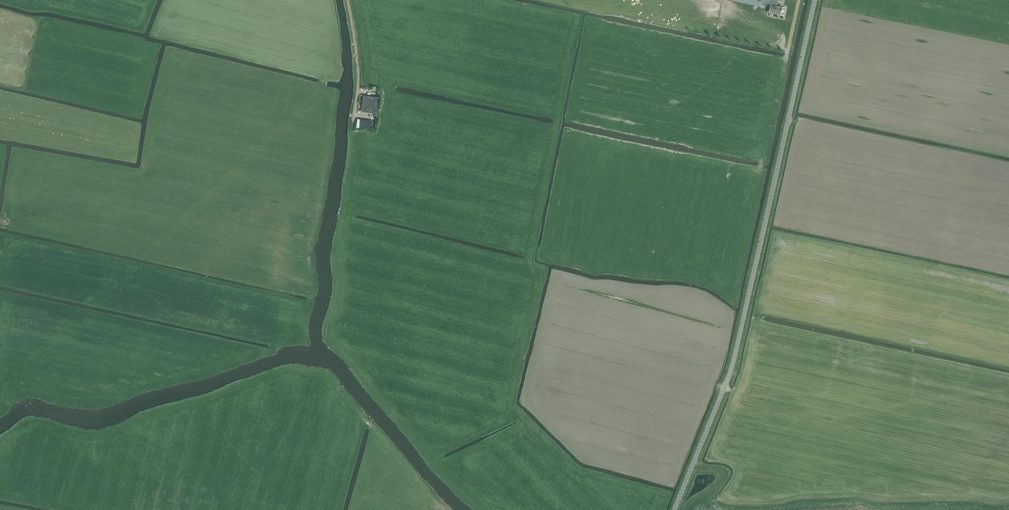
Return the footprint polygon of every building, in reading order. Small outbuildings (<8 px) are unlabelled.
[(777,2),(770,0),(768,8),(770,8),(769,13),(781,15),(782,7),(777,6),(777,2)] [(362,111),(372,113),(374,98),(364,96),(362,111)]
